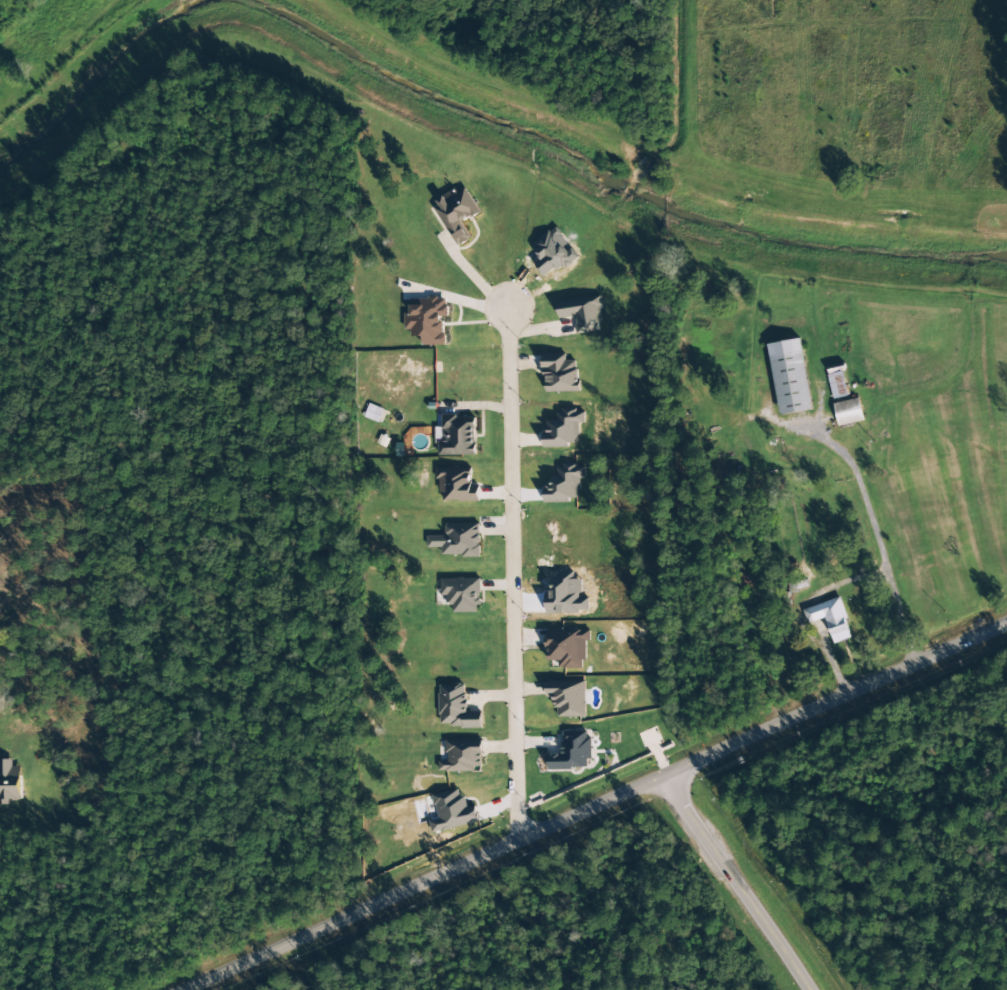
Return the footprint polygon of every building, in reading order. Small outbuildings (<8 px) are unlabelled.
[(480,212),(465,188),(457,193),(456,191),(432,205),(457,247),(471,238),(462,223),(480,212)] [(603,331),(598,297),(557,302),(559,318),(574,317),(577,334),(603,331)] [(444,345),(444,317),(447,317),(447,298),(425,298),(425,305),(410,305),(410,315),(407,315),(407,337),(422,337),(422,345),(444,345)] [(767,344),(779,415),(812,410),(800,339),(767,344)] [(578,392),(577,361),(566,361),(566,354),(544,355),(544,392),(578,392)] [(826,375),(833,400),(848,396),(842,371),(826,375)] [(837,425),(863,422),(860,399),(834,402),(837,425)] [(384,409),(367,404),(363,417),(379,423),(384,409)] [(543,447),(578,446),(577,423),(584,423),(584,411),(557,411),(557,421),(547,421),(547,432),(543,432),(543,447)] [(475,455),(475,416),(440,416),(441,456),(475,455)] [(544,501),(578,502),(579,478),(585,479),(585,465),(558,465),(557,475),(551,475),(551,488),(544,488),(544,501)] [(479,500),(479,487),(471,487),(471,468),(439,469),(440,501),(479,500)] [(427,536),(427,548),(442,548),(442,556),(479,556),(479,524),(445,524),(445,536),(427,536)] [(479,578),(440,579),(441,596),(451,595),(451,613),(479,612),(479,578)] [(852,637),(839,598),(802,610),(807,624),(825,618),(833,644),(852,637)] [(586,668),(586,631),(547,632),(547,661),(558,661),(559,668),(586,668)] [(546,698),(555,698),(555,717),(585,717),(585,681),(546,681),(546,698)] [(440,727),(482,726),(481,712),(466,712),(466,684),(439,685),(440,727)] [(548,770),(590,769),(589,731),(562,732),(562,754),(548,754),(548,770)] [(481,740),(446,741),(446,761),(439,761),(439,772),(482,771),(481,740)] [(21,800),(21,767),(13,767),(13,760),(0,760),(0,801),(21,800)] [(479,824),(476,807),(467,809),(464,790),(434,794),(438,820),(430,821),(431,831),(479,824)]
